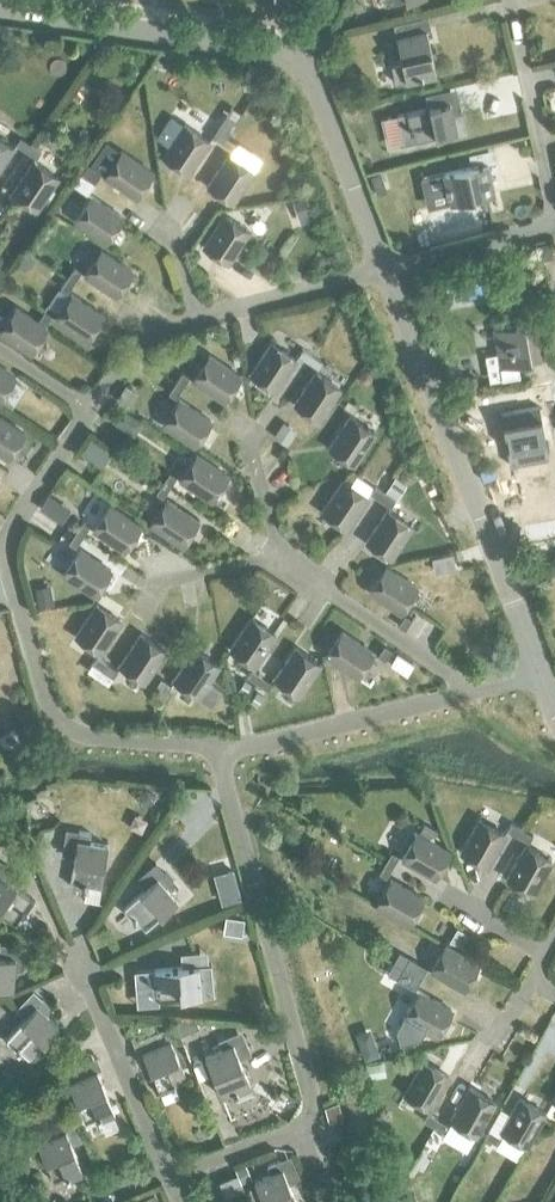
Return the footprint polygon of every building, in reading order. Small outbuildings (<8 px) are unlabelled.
[(401,62),(391,64),(395,83),(435,74),(425,30),(404,34),(402,22),(392,24),(401,62)] [(400,144),(401,145),(456,133),(452,114),(461,113),(458,100),(444,103),(441,91),(431,93),(433,106),(397,114),(403,143),(400,144)] [(163,156),(187,172),(208,141),(184,124),(163,156)] [(47,129),(41,138),(51,145),(57,136),(47,129)] [(215,130),(210,137),(221,144),(226,137),(215,130)] [(15,143),(25,150),(30,143),(19,136),(15,143)] [(226,137),(221,144),(231,151),(236,144),(226,137)] [(13,147),(0,138),(0,166),(13,147)] [(30,143),(25,150),(36,157),(40,150),(30,143)] [(103,175),(135,197),(152,172),(120,151),(103,175)] [(207,186),(231,202),(253,170),(228,154),(207,186)] [(11,192),(36,209),(57,177),(33,160),(11,192)] [(490,175),(499,173),(496,160),(442,172),(447,190),(449,189),(452,202),(493,193),(490,175)] [(87,164),(80,174),(86,178),(93,183),(100,173),(93,168),(87,164)] [(380,171),(370,175),(376,194),(386,190),(380,171)] [(80,174),(73,185),(79,189),(86,193),(93,183),(86,178),(80,174)] [(74,220),(106,241),(122,216),(90,195),(74,220)] [(304,195),(291,200),(300,223),(312,219),(304,195)] [(202,246),(227,262),(248,231),(224,214),(202,246)] [(535,245),(538,260),(552,256),(549,242),(535,245)] [(84,274),(115,295),(132,270),(100,249),(84,274)] [(16,259),(24,269),(34,262),(26,251),(16,259)] [(73,266),(66,276),(73,281),(81,271),(73,266)] [(73,281),(66,276),(60,287),(67,291),(73,281)] [(54,318),(86,340),(103,315),(70,294),(54,318)] [(30,352),(47,327),(44,325),(51,315),(44,310),(37,320),(15,306),(0,329),(0,332),(30,352)] [(535,321),(493,329),(499,367),(501,378),(520,375),(517,364),(542,359),(535,321)] [(250,374),(274,390),(295,358),(271,342),(250,374)] [(302,348),(297,355),(308,362),(312,355),(302,348)] [(192,379),(224,400),(240,375),(208,354),(192,379)] [(312,355),(308,362),(318,369),(323,362),(312,355)] [(15,376),(0,366),(0,398),(15,376)] [(359,374),(358,378),(360,382),(364,384),(368,384),(371,381),(372,377),(370,373),(367,370),(362,371),(359,374)] [(182,371),(175,382),(182,386),(188,376),(182,371)] [(294,404),(318,420),(340,388),(315,372),(294,404)] [(459,379),(461,392),(478,388),(476,376),(459,379)] [(182,386),(175,382),(167,392),(175,397),(182,386)] [(115,399),(128,407),(138,393),(125,384),(115,399)] [(482,413),(478,394),(462,397),(466,416),(482,413)] [(347,398),(342,405),(352,412),(357,405),(347,398)] [(162,423),(194,445),(210,420),(179,399),(162,423)] [(500,413),(508,455),(546,448),(538,406),(500,413)] [(121,409),(113,420),(121,425),(126,424),(131,416),(121,409)] [(328,447),(353,464),(374,432),(349,415),(328,447)] [(7,457),(24,433),(0,416),(0,452),(7,457)] [(283,421),(274,436),(288,445),(297,430),(283,421)] [(91,439),(82,453),(102,467),(112,452),(91,439)] [(179,479),(211,500),(228,475),(196,454),(179,479)] [(399,471),(398,477),(402,481),(407,482),(411,478),(412,473),(409,469),(403,468),(399,471)] [(169,471),(162,482),(169,486),(176,476),(169,471)] [(385,492),(397,499),(406,484),(395,477),(385,492)] [(321,511),(345,528),(367,496),(343,480),(321,511)] [(169,486),(162,482),(155,492),(162,496),(169,486)] [(369,493),(379,499),(384,492),(374,485),(369,493)] [(384,492),(379,499),(390,506),(395,499),(384,492)] [(49,493),(40,507),(61,521),(70,507),(49,493)] [(150,523),(181,544),(198,520),(166,498),(150,523)] [(92,528),(124,550),(140,525),(108,504),(92,528)] [(366,541),(390,558),(411,526),(387,509),(366,541)] [(81,521),(75,531),(82,536),(89,525),(81,521)] [(82,536),(75,531),(68,542),(75,546),(82,536)] [(62,573),(94,594),(111,569),(79,548),(62,573)] [(447,553),(433,556),(435,570),(449,568),(447,553)] [(368,590),(400,611),(417,587),(385,566),(368,590)] [(49,582),(35,586),(40,605),(54,602),(49,582)] [(75,635),(99,652),(121,620),(96,603),(75,635)] [(397,624),(404,629),(411,618),(404,613),(397,624)] [(229,649),(254,665),(275,633),(250,617),(229,649)] [(325,655),(357,677),(373,652),(342,631),(325,655)] [(119,665),(144,681),(165,650),(140,634),(119,665)] [(377,655),(384,659),(391,649),(384,644),(377,655)] [(274,678),(299,695),(320,663),(295,647),(274,678)] [(222,688),(208,680),(219,665),(194,648),(173,680),(197,696),(211,705),(222,688)] [(397,652),(389,664),(405,675),(413,663),(397,652)] [(87,669),(97,677),(102,669),(107,662),(96,655),(87,669)] [(102,669),(97,677),(108,683),(117,669),(107,662),(102,669)] [(246,676),(257,683),(261,676),(251,668),(246,676)] [(261,676),(257,683),(267,689),(272,682),(261,676)] [(166,691),(171,684),(160,677),(155,684),(160,687),(155,694),(165,700),(170,693),(166,691)] [(244,679),(238,688),(244,693),(251,684),(244,679)] [(256,691),(250,700),(256,705),(263,696),(256,691)] [(1,717),(10,703),(0,696),(0,717),(1,717)] [(146,787),(138,793),(144,804),(153,798),(146,787)] [(460,851),(486,866),(504,833),(479,818),(460,851)] [(506,829),(517,835),(521,828),(511,821),(506,829)] [(423,824),(418,833),(431,841),(436,832),(423,824)] [(521,828),(517,835),(528,841),(532,834),(521,828)] [(83,899),(97,902),(100,887),(107,844),(89,841),(91,832),(78,830),(69,884),(85,887),(83,899)] [(401,858),(435,876),(450,851),(431,841),(418,833),(416,832),(401,858)] [(506,878),(532,893),(551,860),(525,845),(506,878)] [(390,850),(385,861),(392,866),(398,855),(390,850)] [(384,862),(378,872),(386,877),(392,866),(384,862)] [(165,886),(172,880),(164,871),(122,906),(134,920),(135,918),(144,928),(177,900),(165,886)] [(14,923),(22,913),(24,914),(34,899),(0,875),(0,913),(14,923)] [(375,904),(408,923),(423,897),(389,878),(375,904)] [(218,888),(214,897),(223,901),(227,891),(218,888)] [(507,896),(501,907),(511,912),(517,902),(507,896)] [(228,917),(226,929),(240,931),(242,919),(228,917)] [(455,926),(449,938),(461,945),(468,933),(455,926)] [(430,969),(463,989),(478,963),(445,944),(430,969)] [(12,988),(13,969),(23,970),(24,958),(0,956),(0,987),(12,988)] [(409,957),(403,967),(421,977),(426,967),(409,957)] [(207,964),(153,969),(154,987),(157,986),(158,999),(201,996),(210,995),(209,976),(207,964)] [(402,968),(397,978),(414,988),(421,977),(403,967),(402,968)] [(404,1016),(396,1030),(400,1044),(420,1038),(426,1029),(437,1035),(451,1009),(418,990),(404,1016)] [(5,1038),(17,1050),(19,1048),(28,1057),(58,1026),(45,1013),(51,1007),(42,998),(5,1038)] [(150,1019),(141,1023),(145,1033),(154,1029),(150,1019)] [(198,1021),(175,1019),(181,1034),(200,1026),(198,1021)] [(161,1042),(141,1050),(159,1092),(175,1085),(174,1083),(186,1078),(165,1026),(156,1030),(161,1042)] [(221,1048),(204,1055),(220,1095),(232,1090),(233,1092),(250,1085),(229,1034),(218,1039),(221,1048)] [(381,1059),(365,1063),(368,1077),(384,1073),(381,1059)] [(404,1093),(430,1108),(449,1075),(423,1060),(404,1093)] [(72,1066),(63,1070),(84,1121),(96,1116),(97,1118),(114,1111),(96,1069),(76,1078),(72,1066)] [(450,1120),(476,1134),(494,1101),(469,1087),(450,1120)] [(500,1130),(526,1145),(545,1111),(519,1097),(500,1130)] [(337,1103),(324,1107),(328,1120),(341,1116),(337,1103)] [(422,1119),(433,1125),(438,1118),(427,1111),(422,1119)] [(23,1112),(9,1118),(14,1130),(28,1124),(23,1112)] [(438,1118),(433,1125),(444,1131),(448,1124),(438,1118)] [(37,1141),(53,1181),(65,1175),(66,1178),(82,1171),(61,1120),(50,1125),(54,1134),(37,1141)] [(483,1136),(494,1142),(499,1134),(488,1128),(483,1136)] [(431,1130),(423,1145),(433,1150),(441,1135),(431,1130)] [(263,1201),(296,1201),(278,1159),(267,1164),(271,1173),(253,1180),(263,1201)] [(244,1164),(234,1169),(240,1182),(250,1178),(244,1164)] [(139,1200),(140,1201),(159,1201),(155,1193),(139,1200)]
